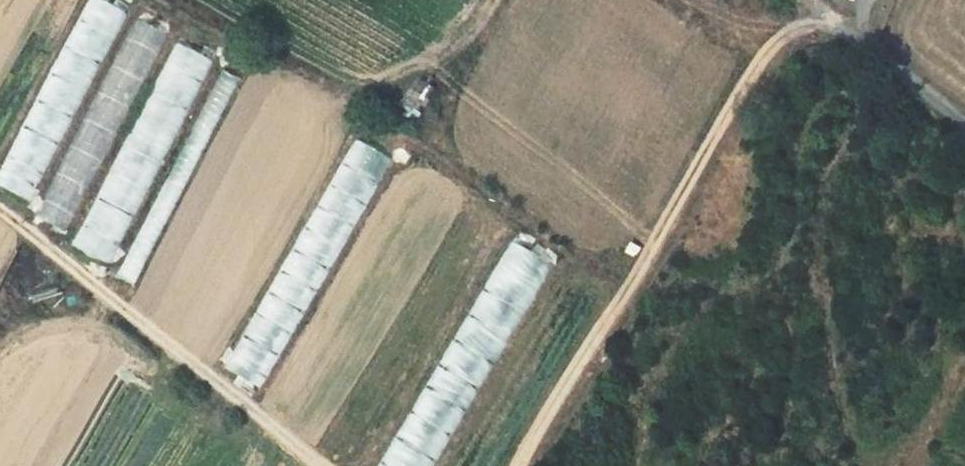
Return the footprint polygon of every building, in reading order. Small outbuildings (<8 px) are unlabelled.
[(98,0),(87,0),(0,169),(0,185),(30,199),(127,14),(98,0)] [(167,36),(134,19),(33,216),(67,233),(167,36)] [(166,42),(81,252),(90,256),(97,240),(123,251),(201,56),(166,42)] [(346,138),(251,345),(257,348),(248,366),(240,363),(235,375),(265,388),(355,192),(367,197),(386,156),(346,138)] [(384,465),(430,465),(503,328),(510,332),(535,285),(491,262),(384,465)]
